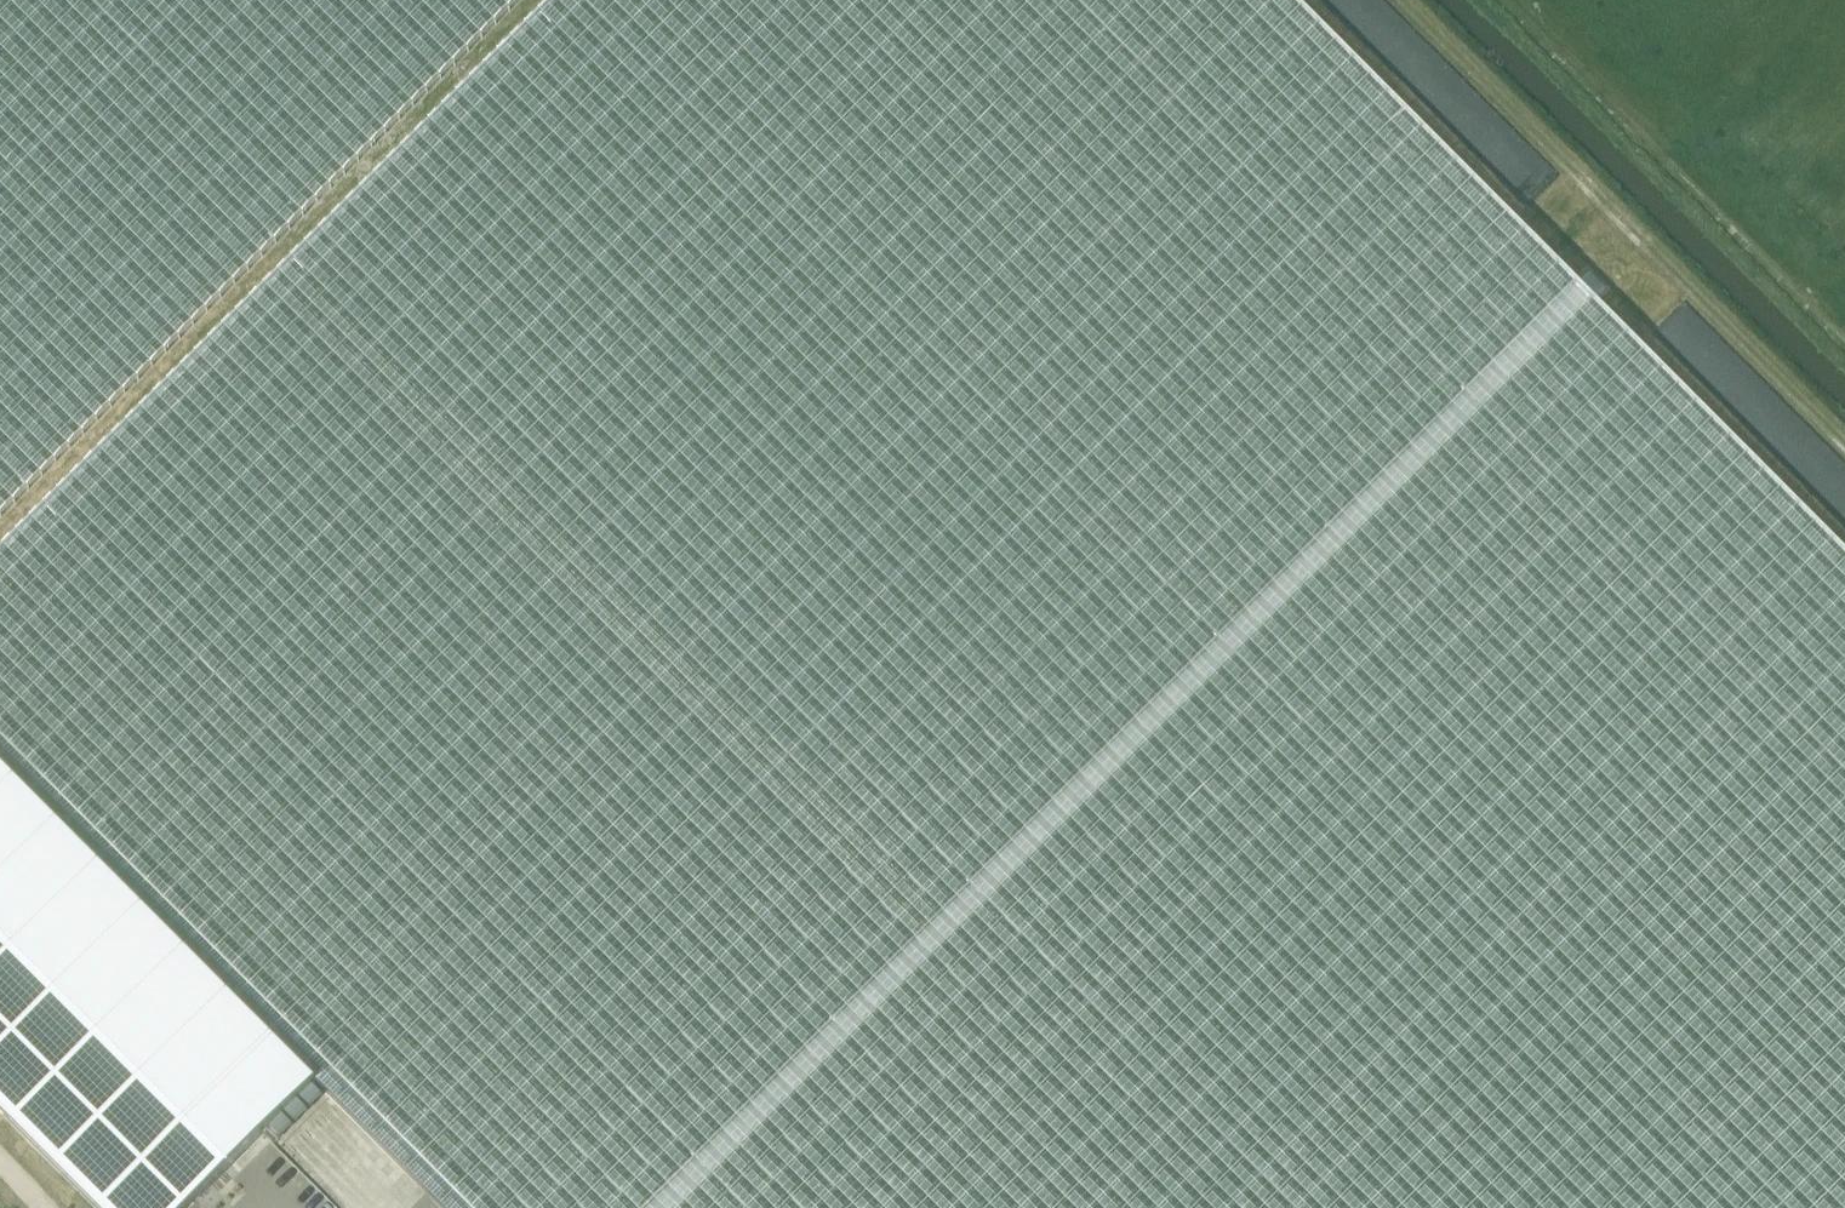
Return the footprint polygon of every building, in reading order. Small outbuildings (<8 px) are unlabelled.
[(407,96),(311,0),(0,0),(0,502),(407,96)] [(407,96),(504,0),(311,0),(407,96)] [(430,122),(1513,1207),(1844,1207),(1844,551),(1296,0),(552,0),(430,122)] [(317,1082),(442,1207),(1513,1207),(430,122),(0,550),(0,764),(317,1082)] [(0,764),(0,1108),(100,1207),(180,1207),(311,1077),(0,764)]
